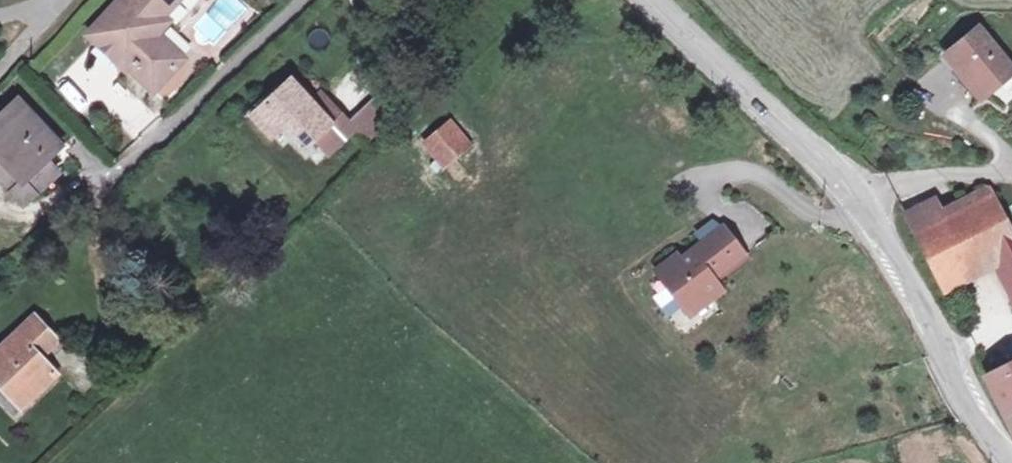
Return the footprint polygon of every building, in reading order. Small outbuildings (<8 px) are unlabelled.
[(174,63),(148,36),(160,24),(148,12),(158,1),(168,10),(178,0),(119,0),(93,30),(122,59),(126,56),(154,85),(174,63)] [(171,13),(168,10),(158,1),(148,12),(160,24),(171,13)] [(148,36),(174,63),(187,50),(160,24),(148,36)] [(969,71),(963,74),(978,94),(1009,68),(974,24),(939,54),(950,67),(954,63),(959,59),(969,71)] [(954,63),(963,74),(969,71),(959,59),(954,63)] [(291,78),(241,123),(264,149),(294,122),(320,151),(350,125),(349,124),(327,99),(317,107),(291,78)] [(382,93),(349,124),(350,125),(361,136),(365,140),(384,122),(382,93)] [(49,166),(65,152),(22,101),(0,121),(0,159),(4,163),(11,158),(31,181),(49,166)] [(443,124),(420,145),(439,167),(462,147),(443,124)] [(49,166),(31,181),(11,158),(4,163),(0,159),(0,180),(22,206),(58,176),(49,166)] [(990,256),(1011,244),(1011,229),(992,194),(989,195),(984,185),(955,196),(959,211),(941,220),(931,203),(905,217),(941,281),(990,256)] [(661,259),(640,276),(674,320),(707,295),(694,278),(708,268),(710,271),(728,258),(707,232),(665,264),(661,259)] [(990,256),(1011,296),(1011,244),(990,256)] [(0,358),(0,381),(28,413),(63,379),(47,361),(64,347),(41,322),(0,358)] [(991,381),(986,383),(1007,420),(1011,417),(1011,369),(991,381)]
